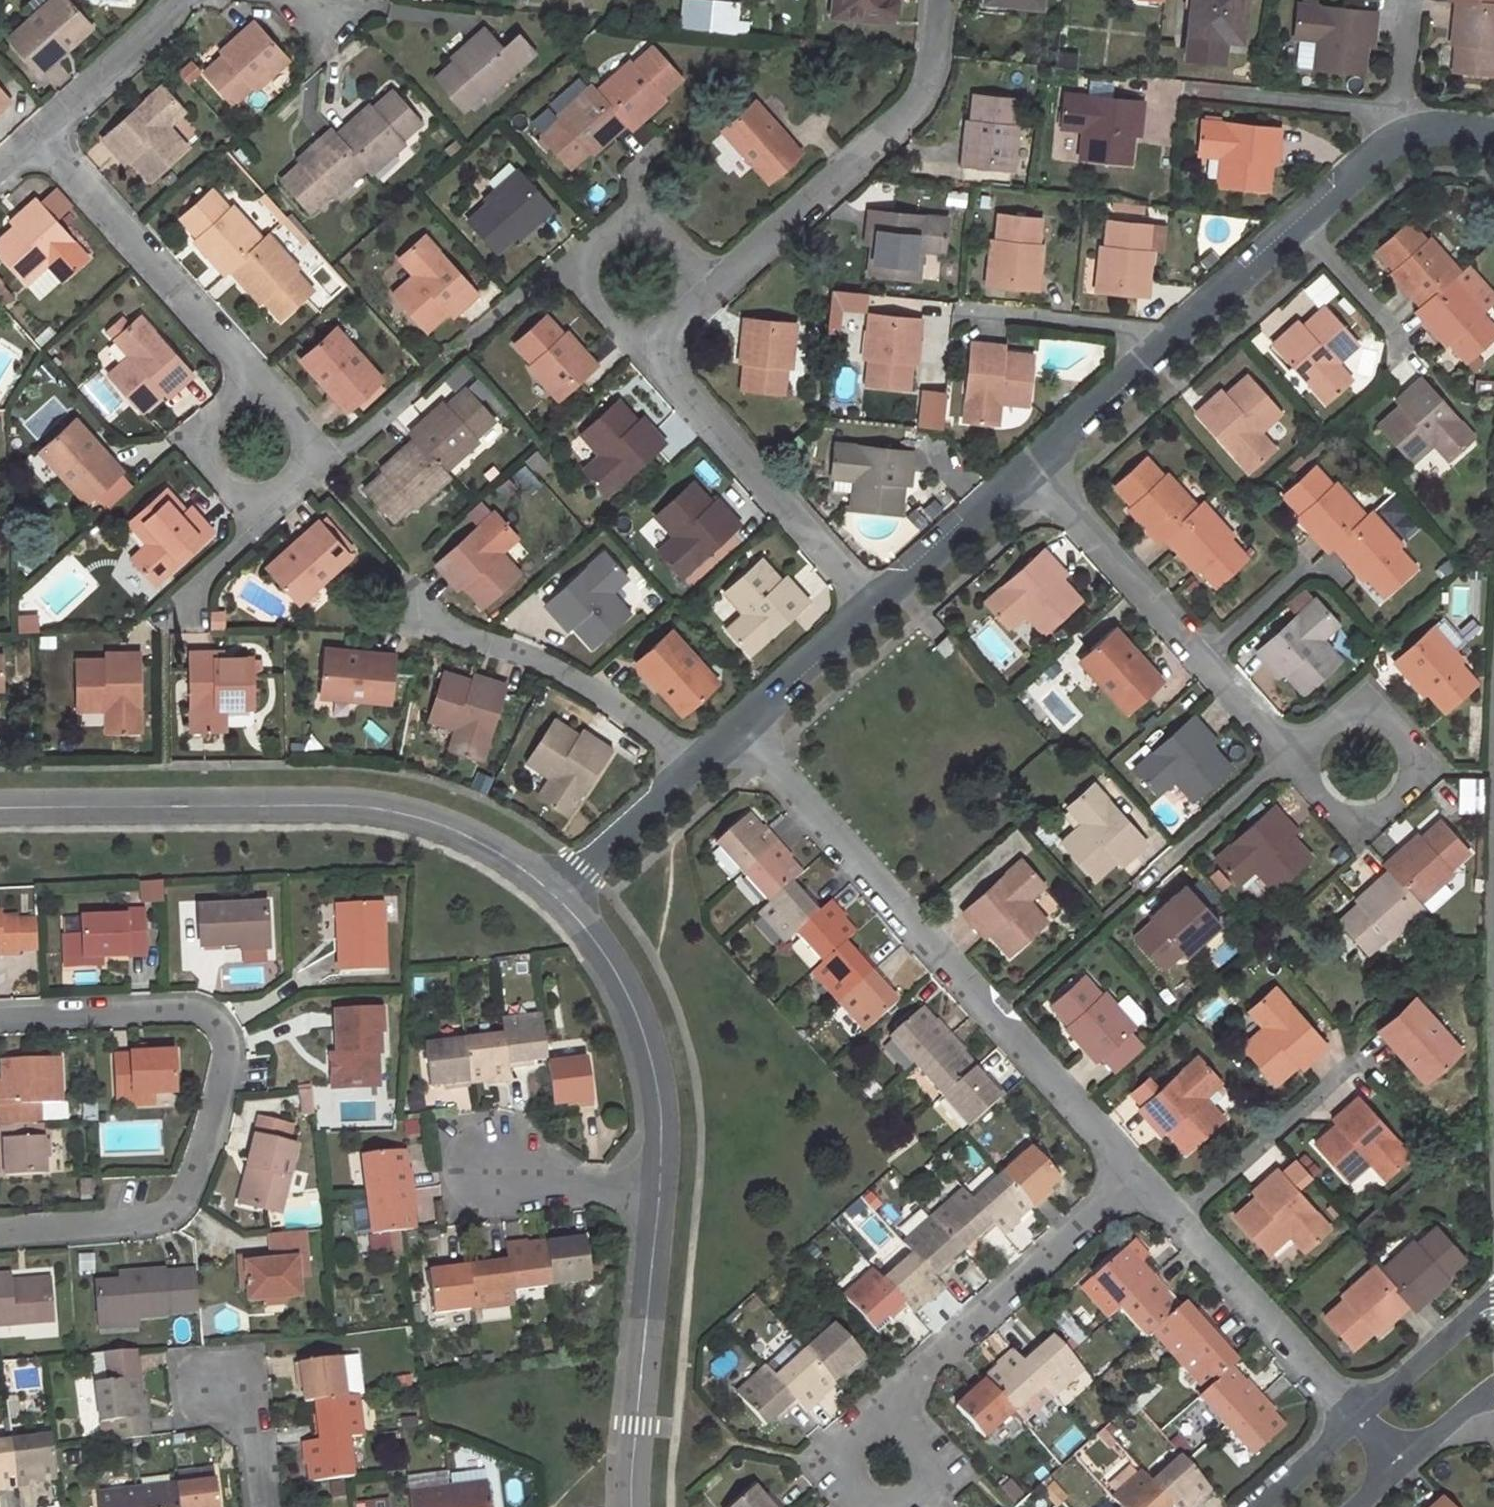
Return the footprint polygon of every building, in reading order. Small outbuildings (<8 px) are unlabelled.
[(7,40),(38,73),(69,46),(90,27),(66,0),(53,0),(7,40)] [(679,28),(710,31),(713,0),(682,0),(679,28)] [(710,31),(734,34),(737,3),(714,0),(713,0),(710,31)] [(832,14),(886,20),(895,12),(896,0),(834,0),(832,14)] [(1187,59),(1223,63),(1226,39),(1241,41),(1246,0),(1193,0),(1187,59)] [(1454,71),(1493,75),(1493,4),(1463,0),(1457,0),(1453,38),(1458,38),(1454,71)] [(1300,32),(1297,66),(1365,74),(1369,32),(1376,32),(1378,12),(1299,3),(1296,32),(1300,32)] [(227,51),(203,72),(231,104),(251,86),(255,90),(288,61),(253,21),(225,48),(227,51)] [(469,42),(455,53),(459,57),(434,78),(462,110),(482,93),(485,97),(535,52),(519,34),(503,48),(484,28),(469,42)] [(453,36),(446,43),(455,53),(469,42),(459,31),(453,36)] [(659,105),(656,101),(681,78),(653,46),(633,63),(629,59),(595,91),(625,124),(631,130),(659,105)] [(195,62),(180,75),(188,85),(203,71),(195,62)] [(1142,121),(1144,101),(1113,97),(1114,84),(1090,81),(1088,95),(1065,92),(1062,121),(1083,124),(1079,158),(1131,163),(1136,121),(1142,121)] [(188,147),(165,121),(181,107),(162,86),(102,138),(116,153),(120,149),(149,182),(188,147)] [(561,119),(541,137),(569,168),(593,147),(596,150),(625,124),(595,91),(591,86),(558,115),(561,119)] [(364,109),(336,134),(366,167),(371,173),(405,143),(401,139),(422,122),(392,89),(367,112),(364,109)] [(9,101),(0,91),(0,109),(9,101)] [(966,128),(962,165),(965,166),(1011,170),(1014,170),(1018,125),(1014,125),(1017,100),(974,95),(970,128),(966,128)] [(756,100),(722,130),(768,182),(789,163),(801,153),(756,100)] [(1222,151),(1218,185),(1269,192),(1274,148),(1279,149),(1282,129),(1203,121),(1200,149),(1222,151)] [(305,157),(280,180),(309,211),(328,194),(332,198),(366,167),(336,134),(330,128),(301,153),(305,157)] [(1011,170),(965,166),(963,180),(1010,185),(1011,170)] [(487,204),(468,221),(496,253),(520,232),(524,236),(553,209),(517,169),(483,199),(487,204)] [(212,189),(180,219),(202,243),(199,246),(225,274),(230,269),(264,239),(233,204),(229,208),(212,189)] [(0,237),(0,254),(25,283),(52,261),(67,277),(88,257),(35,198),(21,211),(25,216),(0,237)] [(874,230),(870,273),(921,279),(925,245),(946,246),(949,217),(869,209),(867,229),(874,230)] [(992,239),(987,284),(1012,287),(1039,290),(1044,252),(1039,251),(1043,218),(999,213),(996,240),(992,239)] [(1100,246),(1095,291),(1148,297),(1152,259),(1148,258),(1152,225),(1107,221),(1105,246),(1100,246)] [(1408,222),(1376,250),(1398,275),(1395,278),(1420,307),(1453,277),(1459,272),(1429,238),(1425,241),(1408,222)] [(314,291),(297,271),(300,269),(269,234),(264,239),(230,269),(255,298),(259,294),(280,320),(314,291)] [(417,270),(393,293),(427,331),(459,302),(463,307),(478,295),(425,235),(404,254),(417,270)] [(25,283),(41,300),(67,277),(52,261),(25,283)] [(1480,315),(1484,312),(1453,277),(1420,307),(1414,313),(1439,341),(1444,338),(1464,362),(1493,337),(1493,331),(1480,315)] [(1287,331),(1272,344),(1325,404),(1346,384),(1332,368),(1357,345),(1323,307),(1291,336),(1287,331)] [(869,360),(866,386),(909,390),(913,357),(918,358),(921,319),(869,314),(864,359),(869,360)] [(546,315),(515,344),(531,363),(528,366),(558,400),(597,365),(572,337),(568,340),(546,315)] [(134,351),(108,375),(142,412),(174,384),(179,389),(194,375),(141,316),(130,326),(120,335),(134,351)] [(123,318),(113,327),(120,335),(130,326),(123,318)] [(745,319),(740,356),(745,356),(742,390),(784,394),(787,370),(792,370),(796,323),(745,319)] [(335,328),(301,358),(324,384),(347,411),(381,380),(335,328)] [(973,343),(965,420),(992,424),(995,402),(1029,406),(1034,355),(992,350),(992,345),(973,343)] [(1269,453),(1254,436),(1280,414),(1247,376),(1213,405),(1209,400),(1195,414),(1247,472),(1269,453)] [(1409,395),(1376,425),(1411,463),(1437,439),(1452,457),(1473,437),(1420,377),(1405,391),(1409,395)] [(438,407),(409,433),(414,438),(445,471),(479,441),(476,437),(495,420),(466,388),(441,410),(438,407)] [(620,400),(581,434),(604,459),(587,475),(607,496),(666,443),(653,428),(648,433),(620,400)] [(75,419),(41,449),(88,502),(123,471),(98,445),(75,419)] [(389,467),(364,488),(393,522),(412,504),(416,507),(450,477),(445,471),(414,438),(386,463),(389,467)] [(850,508),(901,514),(906,471),(913,472),(915,452),(837,443),(833,471),(854,474),(850,508)] [(1146,459),(1113,487),(1135,511),(1132,514),(1157,542),(1163,537),(1197,507),(1167,473),(1163,477),(1146,459)] [(1314,467),(1282,496),(1304,520),(1300,523),(1326,551),(1331,547),(1366,516),(1335,482),(1331,486),(1314,467)] [(678,541),(662,556),(682,577),(741,525),(727,509),(722,513),(693,481),(655,516),(678,541)] [(152,548),(135,562),(155,584),(214,532),(201,517),(196,521),(167,489),(129,521),(152,548)] [(1247,558),(1230,539),(1233,536),(1203,502),(1197,507),(1163,537),(1188,566),(1192,562),(1214,587),(1247,558)] [(521,573),(498,547),(515,532),(494,511),(435,564),(448,580),(453,575),(483,608),(521,573)] [(1414,569),(1397,549),(1402,546),(1370,511),(1366,516),(1331,547),(1357,576),(1360,573),(1382,598),(1414,569)] [(292,546),(267,567),(298,602),(350,555),(320,521),(292,546)] [(1080,600),(1052,568),(1056,564),(1044,549),(985,601),(1002,622),(1019,608),(1041,634),(1080,600)] [(630,614),(607,588),(624,573),(605,552),(545,604),(558,619),(563,615),(592,648),(630,614)] [(762,559),(724,592),(746,618),(730,632),(750,654),(810,601),(797,587),(792,591),(762,559)] [(1341,660),(1318,634),(1334,621),(1314,598),(1255,652),(1268,666),(1273,662),(1302,695),(1341,660)] [(1443,620),(1392,662),(1418,691),(1422,688),(1443,713),(1476,684),(1460,665),(1463,662),(1453,651),(1462,642),(1443,620)] [(1054,683),(1080,660),(1126,712),(1161,681),(1114,630),(1089,652),(1077,637),(1042,669),(1054,683)] [(670,631),(636,662),(683,714),(717,684),(670,631)] [(949,633),(935,646),(944,656),(959,643),(949,633)] [(325,650),(321,695),(390,702),(394,657),(361,653),(325,650)] [(121,658),(76,658),(77,710),(111,710),(112,731),(141,731),(140,651),(121,652),(121,658)] [(220,730),(219,709),(254,708),(253,657),(210,657),(210,651),(190,652),(191,730),(220,730)] [(462,731),(455,752),(483,760),(508,685),(488,679),(486,685),(444,672),(429,720),(462,731)] [(1194,715),(1133,768),(1152,790),(1169,775),(1191,801),(1229,767),(1201,734),(1206,730),(1194,715)] [(556,782),(544,800),(569,816),(611,748),(595,738),(592,743),(554,719),(526,762),(556,782)] [(1086,819),(1060,842),(1095,880),(1127,852),(1131,856),(1146,842),(1093,784),(1072,804),(1086,819)] [(1273,806),(1213,859),(1233,881),(1249,866),(1272,892),(1310,857),(1281,826),(1286,821),(1273,806)] [(746,815),(715,843),(741,872),(776,841),(764,827),(759,830),(746,815)] [(1412,839),(1383,864),(1388,870),(1418,904),(1451,874),(1448,870),(1468,853),(1438,821),(1414,842),(1412,839)] [(776,841),(741,872),(768,903),(790,883),(799,875),(787,860),(790,856),(776,841)] [(1047,922),(1024,896),(1041,881),(1021,859),(961,912),(974,928),(980,923),(1009,956),(1047,922)] [(1362,899),(1337,922),(1366,954),(1385,938),(1388,941),(1423,909),(1418,904),(1388,870),(1359,896),(1362,899)] [(768,903),(758,912),(785,942),(795,933),(820,909),(807,894),(803,897),(790,883),(768,903)] [(1184,885),(1154,911),(1158,915),(1134,937),(1162,968),(1182,952),(1185,955),(1219,924),(1184,885)] [(820,909),(795,933),(822,962),(844,942),(854,933),(841,919),(844,916),(830,901),(820,909)] [(335,938),(336,971),(383,969),(379,902),(341,903),(343,938),(335,938)] [(258,903),(193,906),(195,944),(234,943),(234,938),(260,936),(258,903)] [(333,904),(335,938),(343,938),(341,903),(333,904)] [(96,956),(121,955),(121,947),(139,947),(138,909),(119,909),(120,915),(77,916),(78,935),(58,935),(59,966),(80,965),(79,956),(96,956)] [(58,935),(78,935),(77,916),(57,917),(58,935)] [(32,917),(11,918),(12,953),(34,952),(34,946),(32,917)] [(12,953),(11,918),(0,918),(0,953),(12,953)] [(260,936),(234,938),(234,943),(234,948),(261,947),(260,936)] [(822,962),(812,971),(839,1002),(874,969),(861,953),(857,957),(844,942),(822,962)] [(121,955),(140,954),(139,947),(121,947),(121,955)] [(96,956),(79,956),(80,965),(96,965),(96,956)] [(897,1002),(883,987),(888,984),(874,969),(839,1002),(866,1031),(897,1002)] [(1083,976),(1051,1005),(1073,1030),(1069,1033),(1095,1061),(1103,1054),(1127,1033),(1134,1026),(1104,992),(1100,995),(1083,976)] [(1267,1023),(1241,1046),(1275,1084),(1297,1065),(1307,1056),(1311,1060),(1327,1047),(1274,988),(1253,1006),(1267,1023)] [(1412,1000),(1379,1030),(1396,1049),(1425,1082),(1459,1052),(1412,1000)] [(920,1008),(889,1037),(915,1067),(951,1035),(937,1019),(934,1023),(920,1008)] [(334,1012),(336,1055),(329,1055),(329,1067),(330,1089),(354,1088),(354,1081),(376,1080),(375,1055),(372,1055),(372,1048),(375,1048),(377,1042),(377,1031),(381,1031),(380,1010),(334,1012)] [(528,1068),(528,1062),(546,1060),(541,1017),(502,1022),(504,1035),(508,1070),(528,1068)] [(1103,1054),(1117,1070),(1141,1049),(1127,1033),(1103,1054)] [(504,1035),(464,1040),(469,1082),(488,1079),(489,1085),(509,1082),(508,1070),(504,1035)] [(951,1035),(915,1067),(942,1096),(974,1068),(960,1053),(964,1050),(951,1035)] [(464,1040),(424,1045),(429,1087),(448,1085),(449,1090),(470,1087),(469,1082),(464,1040)] [(129,1046),(129,1054),(142,1054),(142,1045),(136,1046),(129,1046)] [(142,1054),(129,1054),(125,1054),(126,1061),(110,1062),(111,1094),(145,1093),(170,1092),(168,1053),(142,1054)] [(1211,1106),(1224,1094),(1224,1090),(1219,1084),(1221,1083),(1196,1056),(1154,1094),(1142,1105),(1138,1109),(1150,1124),(1155,1120),(1169,1136),(1185,1153),(1223,1119),(1211,1106)] [(587,1058),(546,1064),(551,1106),(570,1104),(571,1109),(593,1106),(587,1058)] [(35,1124),(34,1105),(56,1104),(54,1059),(0,1062),(0,1126),(35,1124)] [(974,1068),(942,1096),(969,1126),(1005,1094),(990,1079),(987,1082),(974,1068)] [(376,1080),(354,1081),(354,1088),(376,1087),(376,1080)] [(1142,1105),(1154,1094),(1143,1081),(1131,1092),(1142,1105)] [(313,1106),(311,1088),(298,1090),(299,1107),(313,1106)] [(112,1106),(145,1105),(145,1093),(111,1094),(112,1106)] [(1357,1097),(1341,1110),(1346,1115),(1334,1125),(1313,1144),(1347,1182),(1374,1159),(1388,1176),(1410,1156),(1357,1097)] [(313,1106),(299,1107),(300,1115),(313,1114),(313,1106)] [(0,1159),(1,1177),(41,1175),(38,1124),(35,1124),(0,1126),(0,1159)] [(280,1214),(294,1148),(253,1138),(246,1172),(238,1206),(280,1214)] [(1048,1194),(1045,1191),(1060,1178),(1032,1146),(1002,1173),(1030,1205),(1033,1208),(1048,1194)] [(403,1151),(361,1156),(366,1195),(413,1189),(410,1169),(405,1169),(403,1151)] [(1276,1169),(1261,1182),(1265,1188),(1248,1203),(1233,1216),(1267,1254),(1293,1231),(1308,1247),(1329,1228),(1276,1169)] [(1002,1173),(971,1200),(995,1227),(1002,1235),(1017,1222),(1014,1218),(1030,1205),(1002,1173)] [(413,1189),(366,1195),(372,1234),(400,1231),(414,1229),(411,1210),(416,1209),(413,1189)] [(963,1191),(933,1217),(962,1249),(976,1236),(979,1240),(995,1227),(971,1200),(963,1191)] [(933,1217),(904,1243),(912,1252),(936,1279),(951,1266),(948,1262),(962,1249),(933,1217)] [(1413,1241),(1379,1270),(1410,1305),(1415,1310),(1443,1285),(1440,1282),(1464,1259),(1436,1227),(1416,1244),(1413,1241)] [(565,1240),(546,1243),(551,1285),(591,1280),(585,1233),(565,1236),(565,1240)] [(297,1280),(296,1269),(306,1268),(303,1234),(267,1237),(270,1264),(262,1264),(261,1257),(244,1258),(246,1278),(237,1279),(239,1292),(245,1291),(246,1304),(263,1303),(262,1296),(281,1294),(282,1301),(299,1300),(297,1280)] [(526,1240),(506,1243),(507,1255),(512,1290),(551,1285),(546,1243),(527,1245),(526,1240)] [(1123,1249),(1092,1277),(1118,1307),(1153,1275),(1139,1260),(1136,1263),(1123,1249)] [(912,1252),(882,1279),(906,1305),(912,1311),(925,1299),(928,1302),(944,1288),(936,1279),(912,1252)] [(487,1263),(468,1266),(473,1308),(514,1302),(512,1290),(507,1255),(487,1257),(487,1263)] [(246,1278),(244,1258),(235,1260),(237,1279),(246,1278)] [(448,1268),(429,1271),(434,1313),(473,1308),(468,1266),(468,1261),(447,1263),(448,1268)] [(1342,1300),(1323,1318),(1352,1349),(1376,1328),(1380,1331),(1410,1305),(1379,1270),(1374,1265),(1339,1297),(1342,1300)] [(297,1280),(308,1279),(306,1268),(296,1269),(297,1280)] [(874,1270),(844,1297),(873,1329),(887,1316),(890,1320),(906,1305),(882,1279),(874,1270)] [(137,1319),(163,1318),(162,1313),(192,1311),(192,1308),(190,1274),(158,1276),(158,1272),(143,1273),(125,1274),(126,1283),(93,1285),(95,1323),(137,1319)] [(1153,1275),(1118,1307),(1145,1337),(1152,1330),(1177,1309),(1163,1294),(1167,1290),(1153,1275)] [(50,1323),(47,1290),(8,1293),(8,1284),(7,1277),(0,1278),(0,1327),(50,1323)] [(8,1293),(47,1290),(46,1281),(8,1284),(8,1293)] [(281,1294),(262,1296),(263,1303),(282,1301),(281,1294)] [(1177,1309),(1152,1330),(1179,1359),(1214,1328),(1200,1313),(1197,1316),(1184,1302),(1177,1309)] [(96,1330),(138,1327),(137,1319),(95,1323),(96,1330)] [(834,1323),(804,1350),(832,1382),(847,1369),(851,1373),(866,1358),(834,1323)] [(1214,1328),(1179,1359),(1206,1389),(1229,1368),(1237,1361),(1224,1346),(1227,1343),(1214,1328)] [(1081,1368),(1053,1336),(1018,1362),(1051,1394),(1081,1368)] [(804,1350),(774,1376),(798,1403),(806,1411),(822,1398),(818,1394),(832,1382),(804,1350)] [(133,1352),(105,1354),(108,1382),(95,1383),(99,1423),(111,1422),(114,1442),(128,1440),(149,1438),(145,1397),(139,1397),(133,1352)] [(105,1354),(92,1355),(95,1383),(108,1382),(105,1354)] [(358,1355),(295,1363),(297,1383),(302,1383),(305,1402),(314,1401),(357,1396),(364,1395),(358,1355)] [(1051,1394),(1018,1362),(992,1385),(1026,1421),(1051,1394)] [(766,1367),(736,1395),(764,1426),(779,1412),(783,1416),(798,1403),(774,1376),(766,1367)] [(1206,1389),(1198,1396),(1225,1426),(1260,1394),(1246,1378),(1243,1382),(1229,1368),(1206,1389)] [(992,1385),(985,1378),(957,1403),(987,1440),(1017,1412),(992,1385)] [(1283,1428),(1269,1413),(1274,1409),(1260,1394),(1225,1426),(1251,1456),(1283,1428)] [(357,1396),(314,1401),(317,1421),(312,1422),(315,1442),(348,1437),(362,1435),(357,1396)] [(50,1435),(10,1440),(17,1487),(37,1485),(36,1479),(56,1477),(52,1448),(50,1435)] [(315,1442),(301,1444),(304,1464),(309,1463),(311,1482),(345,1478),(353,1477),(348,1437),(315,1442)] [(0,1441),(0,1489),(17,1487),(10,1440),(0,1441)] [(1194,1499),(1208,1487),(1186,1461),(1180,1455),(1151,1482),(1173,1506),(1193,1506),(1197,1503),(1194,1499)] [(214,1467),(174,1472),(175,1485),(215,1480),(214,1467)] [(449,1475),(451,1488),(448,1489),(451,1506),(490,1506),(485,1470),(449,1475)] [(1112,1498),(1120,1506),(1173,1506),(1151,1482),(1141,1472),(1112,1498)] [(215,1480),(175,1485),(178,1506),(219,1506),(215,1480)] [(136,1490),(138,1506),(178,1506),(175,1485),(136,1490)] [(731,1506),(781,1506),(772,1496),(768,1500),(755,1486),(731,1506)] [(408,1494),(410,1506),(451,1506),(448,1489),(408,1494)] [(96,1495),(98,1506),(138,1506),(136,1490),(96,1495)] [(1423,1506),(1450,1506),(1438,1493),(1423,1506)]
